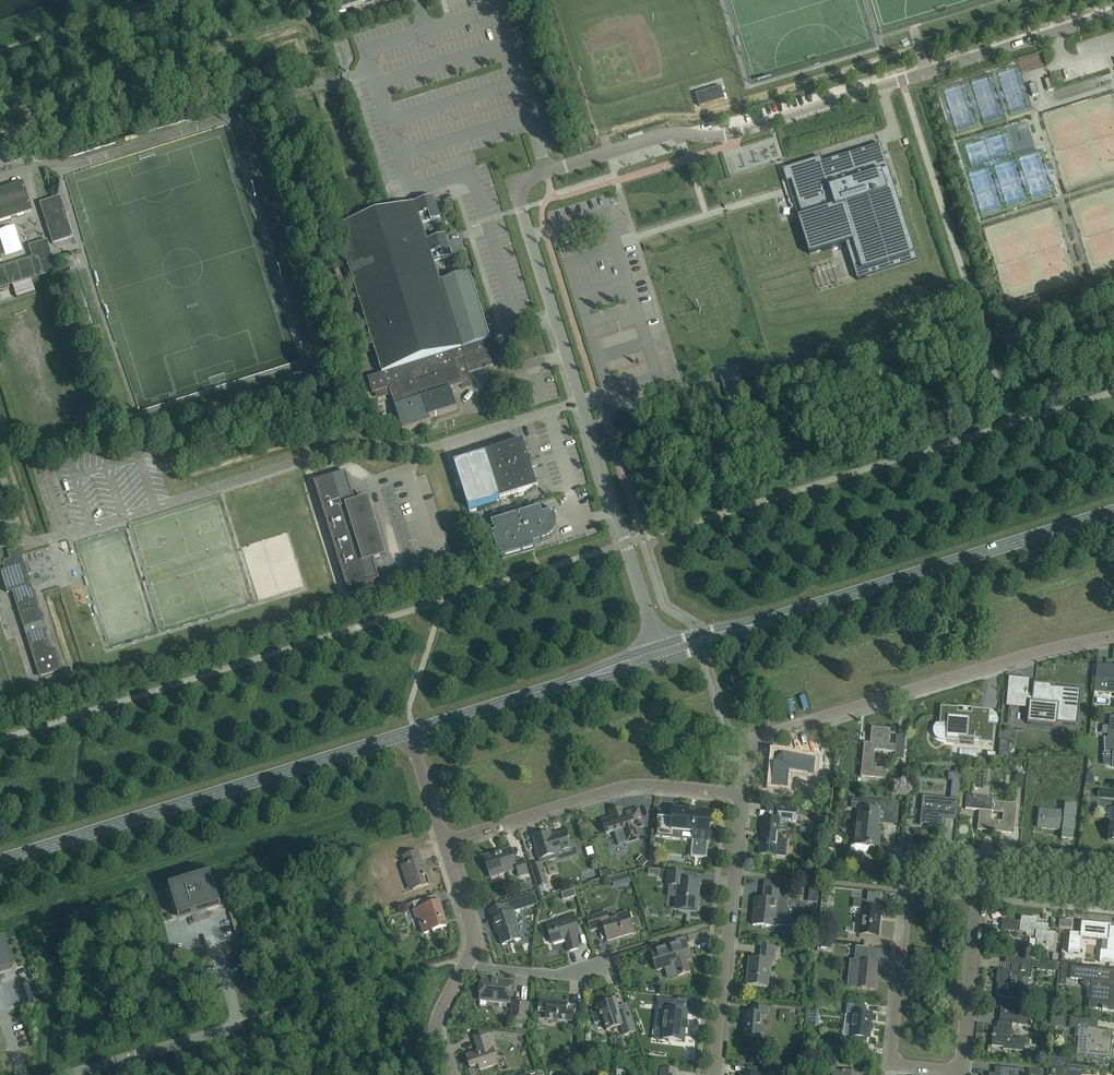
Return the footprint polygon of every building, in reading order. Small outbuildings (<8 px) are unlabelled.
[(366,3),(375,0),(337,0),(340,11),(366,3)] [(1000,96),(996,85),(985,89),(989,100),(1000,96)] [(714,87),(692,93),(695,105),(717,99),(714,87)] [(821,158),(787,168),(802,216),(797,217),(809,255),(845,244),(857,280),(917,261),(880,144),(822,163),(821,158)] [(32,210),(22,181),(0,188),(0,220),(32,210)] [(73,237),(66,217),(60,196),(39,203),(52,243),(73,237)] [(367,378),(372,394),(389,389),(403,432),(430,424),(429,419),(457,410),(450,389),(462,385),(456,367),(466,364),(469,374),(487,368),(493,366),(489,352),(497,350),(494,338),(490,339),(469,272),(440,281),(434,263),(452,257),(445,236),(427,241),(422,225),(440,219),(433,197),(336,228),(382,373),(367,378)] [(56,271),(46,240),(28,245),(32,257),(0,267),(0,288),(42,275),(56,271)] [(57,258),(62,271),(68,269),(64,256),(57,258)] [(12,285),(16,298),(35,292),(31,279),(12,285)] [(720,379),(721,383),(726,397),(745,392),(739,373),(720,379)] [(522,441),(485,453),(500,499),(537,488),(531,467),(534,466),(532,460),(529,461),(522,441)] [(674,462),(669,448),(660,451),(664,465),(674,462)] [(125,453),(113,456),(114,462),(127,459),(125,453)] [(347,590),(347,589),(378,579),(378,580),(379,580),(372,558),(385,554),(369,501),(356,505),(346,473),(345,473),(345,474),(314,483),(314,482),(313,483),(347,590)] [(525,546),(546,540),(550,537),(554,534),(556,530),(557,525),(556,520),(555,515),(556,515),(555,511),(542,515),(540,508),(491,523),(494,533),(491,534),(498,554),(500,554),(502,559),(526,551),(525,546)] [(14,599),(37,673),(39,672),(40,676),(61,670),(55,648),(51,649),(37,604),(28,575),(31,574),(27,563),(24,564),(19,548),(7,551),(9,559),(7,560),(3,567),(4,570),(0,571),(0,573),(6,593),(11,591),(14,599)] [(1094,686),(1098,686),(1097,691),(1113,693),(1113,667),(1097,665),(1094,686)] [(1046,686),(1046,684),(1033,683),(1032,695),(1028,694),(1009,692),(1009,702),(1027,703),(1029,703),(1027,723),(1057,726),(1058,725),(1057,725),(1057,723),(1078,725),(1081,690),(1051,687),(1046,686)] [(959,738),(980,740),(979,743),(992,744),(994,725),(993,724),(993,725),(988,724),(989,712),(990,712),(990,711),(971,709),(971,713),(958,712),(958,708),(941,706),(939,724),(947,725),(946,739),(959,741),(959,738)] [(1110,715),(1108,737),(1104,737),(1106,752),(1113,752),(1112,767),(1113,767),(1113,716),(1110,715)] [(870,743),(863,743),(860,777),(885,779),(886,770),(872,768),(874,751),(894,753),(894,759),(903,760),(905,738),(897,737),(896,746),(889,745),(890,730),(871,728),(870,743)] [(1008,757),(1010,742),(1000,741),(998,756),(1008,757)] [(775,754),(772,785),(787,786),(788,771),(813,774),(815,758),(775,754)] [(760,787),(770,787),(770,775),(760,776),(760,787)] [(972,784),(971,791),(984,793),(986,786),(972,784)] [(957,817),(958,800),(922,796),(919,825),(944,827),(946,816),(957,817)] [(979,811),(977,830),(1013,834),(1016,804),(992,802),(992,799),(966,796),(965,809),(979,811)] [(880,834),(878,834),(879,823),(883,824),(884,819),(897,820),(898,803),(851,798),(851,802),(859,802),(855,844),(853,844),(850,845),(850,849),(853,853),(863,854),(865,853),(867,851),(868,848),(869,846),(879,847),(880,834)] [(1061,839),(1072,840),(1076,805),(1065,804),(1064,812),(1040,809),(1037,828),(1062,831),(1061,839)] [(774,805),(772,818),(765,817),(762,841),(761,841),(760,854),(786,857),(788,840),(777,839),(779,820),(795,821),(796,807),(774,805)] [(611,817),(601,820),(606,834),(622,829),(626,843),(638,839),(635,829),(644,826),(638,809),(624,814),(622,808),(610,812),(611,817)] [(693,832),(691,856),(705,857),(708,828),(706,828),(706,823),(709,823),(710,812),(695,810),(695,813),(690,812),(690,810),(673,809),(673,812),(659,811),(656,836),(671,837),(672,830),(693,832)] [(533,839),(539,860),(547,857),(548,861),(557,858),(556,854),(572,850),(566,832),(552,836),(551,833),(533,839)] [(514,861),(510,848),(483,857),(490,878),(516,870),(518,877),(527,874),(523,859),(514,861)] [(423,868),(418,851),(402,856),(405,865),(401,866),(406,884),(407,883),(409,891),(432,883),(427,866),(423,868)] [(643,867),(648,862),(641,855),(636,861),(643,867)] [(547,884),(541,863),(530,866),(537,887),(540,896),(549,893),(546,884),(547,884)] [(667,886),(677,887),(675,910),(698,912),(702,881),(686,879),(686,871),(669,869),(667,886)] [(199,911),(219,905),(210,876),(170,888),(179,917),(191,913),(190,910),(198,907),(199,911)] [(780,892),(764,890),(763,900),(755,899),(752,925),(774,927),(774,926),(784,927),(787,902),(779,901),(780,892)] [(861,908),(858,933),(879,935),(882,910),(878,909),(879,894),(868,893),(867,901),(854,899),(853,907),(861,908)] [(446,927),(438,902),(424,906),(422,899),(412,903),(414,910),(413,910),(416,919),(418,918),(423,934),(446,927)] [(496,926),(502,945),(520,939),(514,920),(516,920),(513,912),(506,914),(503,905),(488,910),(494,927),(496,926)] [(603,927),(608,942),(634,933),(628,912),(608,919),(606,912),(587,918),(591,931),(603,927)] [(565,921),(546,926),(552,943),(565,939),(569,951),(578,948),(573,932),(578,931),(573,915),(564,918),(565,921)] [(1035,937),(1035,940),(1037,941),(1036,951),(1046,952),(1046,949),(1054,950),(1055,933),(1048,933),(1048,925),(1037,923),(1037,918),(1020,917),(1020,922),(1002,920),(1001,931),(1025,933),(1025,936),(1035,937)] [(1059,921),(1058,928),(1070,929),(1071,922),(1059,921)] [(1080,954),(1081,938),(1108,941),(1107,952),(1101,951),(1099,962),(1113,964),(1113,928),(1110,928),(1110,926),(1082,923),(1080,934),(1070,933),(1068,953),(1080,954)] [(10,968),(8,960),(5,950),(2,942),(0,942),(0,971),(10,968)] [(685,942),(651,952),(656,970),(675,965),(678,975),(690,972),(686,961),(691,959),(685,942)] [(869,946),(856,944),(855,951),(868,953),(869,946)] [(749,958),(747,985),(767,987),(770,960),(773,961),(775,947),(762,946),(761,959),(749,958)] [(868,955),(855,954),(852,987),(874,989),(877,963),(867,962),(868,955)] [(1021,999),(1022,990),(1027,991),(1028,979),(1030,979),(1031,967),(1036,968),(1036,970),(1054,971),(1055,962),(1006,957),(1005,970),(998,970),(996,997),(1021,999)] [(1089,1009),(1101,1010),(1101,1011),(1106,1012),(1106,1011),(1113,1012),(1113,970),(1072,966),(1071,979),(1092,982),(1091,990),(1087,992),(1086,999),(1090,1002),(1089,1009)] [(482,980),(480,999),(509,1002),(511,983),(482,980)] [(634,1002),(654,1002),(654,991),(635,990),(634,1002)] [(685,1043),(686,1032),(688,1033),(688,1032),(686,1031),(687,1025),(689,1025),(689,1024),(687,1024),(688,1014),(677,1012),(678,1001),(659,999),(657,1011),(665,1012),(662,1041),(685,1043)] [(546,1011),(545,1019),(574,1021),(575,1006),(567,1005),(567,1003),(539,1000),(538,1010),(546,1011)] [(597,1009),(590,1011),(594,1025),(604,1022),(606,1030),(621,1026),(624,1035),(635,1032),(627,1006),(619,1009),(616,1000),(597,1006),(597,1009)] [(513,1002),(511,1018),(526,1019),(527,1004),(513,1002)] [(866,1043),(867,1038),(869,1038),(871,1014),(861,1013),(862,1006),(847,1004),(845,1015),(851,1016),(849,1036),(851,1036),(851,1041),(866,1043)] [(744,1022),(743,1036),(760,1038),(763,1015),(767,1015),(768,1008),(752,1006),(751,1013),(744,1012),(743,1022),(744,1022)] [(1002,1009),(1001,1015),(1000,1015),(998,1028),(993,1027),(991,1046),(1002,1047),(1002,1049),(1023,1051),(1024,1038),(1010,1037),(1012,1024),(1017,1024),(1017,1025),(1027,1026),(1028,1016),(1020,1015),(1020,1011),(1002,1009)] [(816,1019),(816,1011),(809,1010),(808,1018),(816,1019)] [(1055,1017),(1055,1025),(1064,1026),(1065,1017),(1055,1017)] [(1077,1037),(1076,1054),(1108,1057),(1110,1042),(1098,1041),(1099,1030),(1095,1029),(1096,1021),(1072,1019),(1072,1028),(1075,1028),(1075,1037),(1077,1037)] [(470,1068),(470,1067),(472,1071),(479,1069),(479,1070),(497,1064),(493,1051),(495,1050),(490,1033),(477,1032),(472,1036),(477,1050),(465,1054),(470,1068)] [(849,1068),(849,1073),(833,1071),(833,1074),(865,1074),(867,1061),(850,1059),(850,1058),(845,1057),(845,1059),(834,1058),(833,1066),(849,1068)] [(579,1059),(569,1058),(568,1067),(578,1069),(579,1059)] [(588,1061),(587,1070),(596,1071),(597,1062),(588,1061)] [(769,1068),(748,1066),(747,1074),(740,1074),(769,1074),(769,1068)] [(995,1066),(994,1073),(989,1073),(989,1074),(1021,1074),(1022,1069),(995,1066)] [(1068,1067),(1051,1066),(1050,1074),(1067,1074),(1068,1067)]
